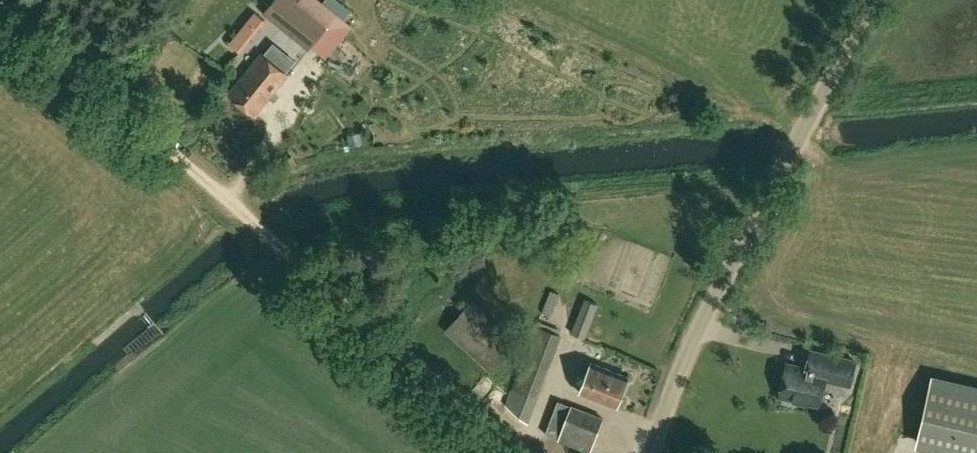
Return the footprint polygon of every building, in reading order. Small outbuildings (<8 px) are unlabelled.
[(263,13),(308,50),(332,20),(307,0),(274,0),(263,13)] [(254,13),(230,44),(238,51),(262,19),(254,13)] [(255,116),(288,74),(261,54),(229,95),(255,116)] [(570,334),(583,339),(596,305),(583,300),(570,334)] [(447,332),(493,374),(520,344),(474,302),(447,332)] [(440,332),(453,322),(447,314),(433,324),(440,332)] [(535,328),(505,407),(523,421),(527,420),(559,337),(535,328)] [(805,358),(806,346),(787,344),(786,357),(805,358)] [(826,379),(850,385),(856,361),(811,351),(807,369),(787,364),(780,396),(820,405),(826,379)] [(579,393),(617,407),(628,378),(591,363),(579,393)] [(966,452),(976,452),(976,389),(932,378),(917,442),(966,452)] [(589,452),(590,452),(602,420),(557,402),(541,446),(552,450),(556,440),(589,452)]
